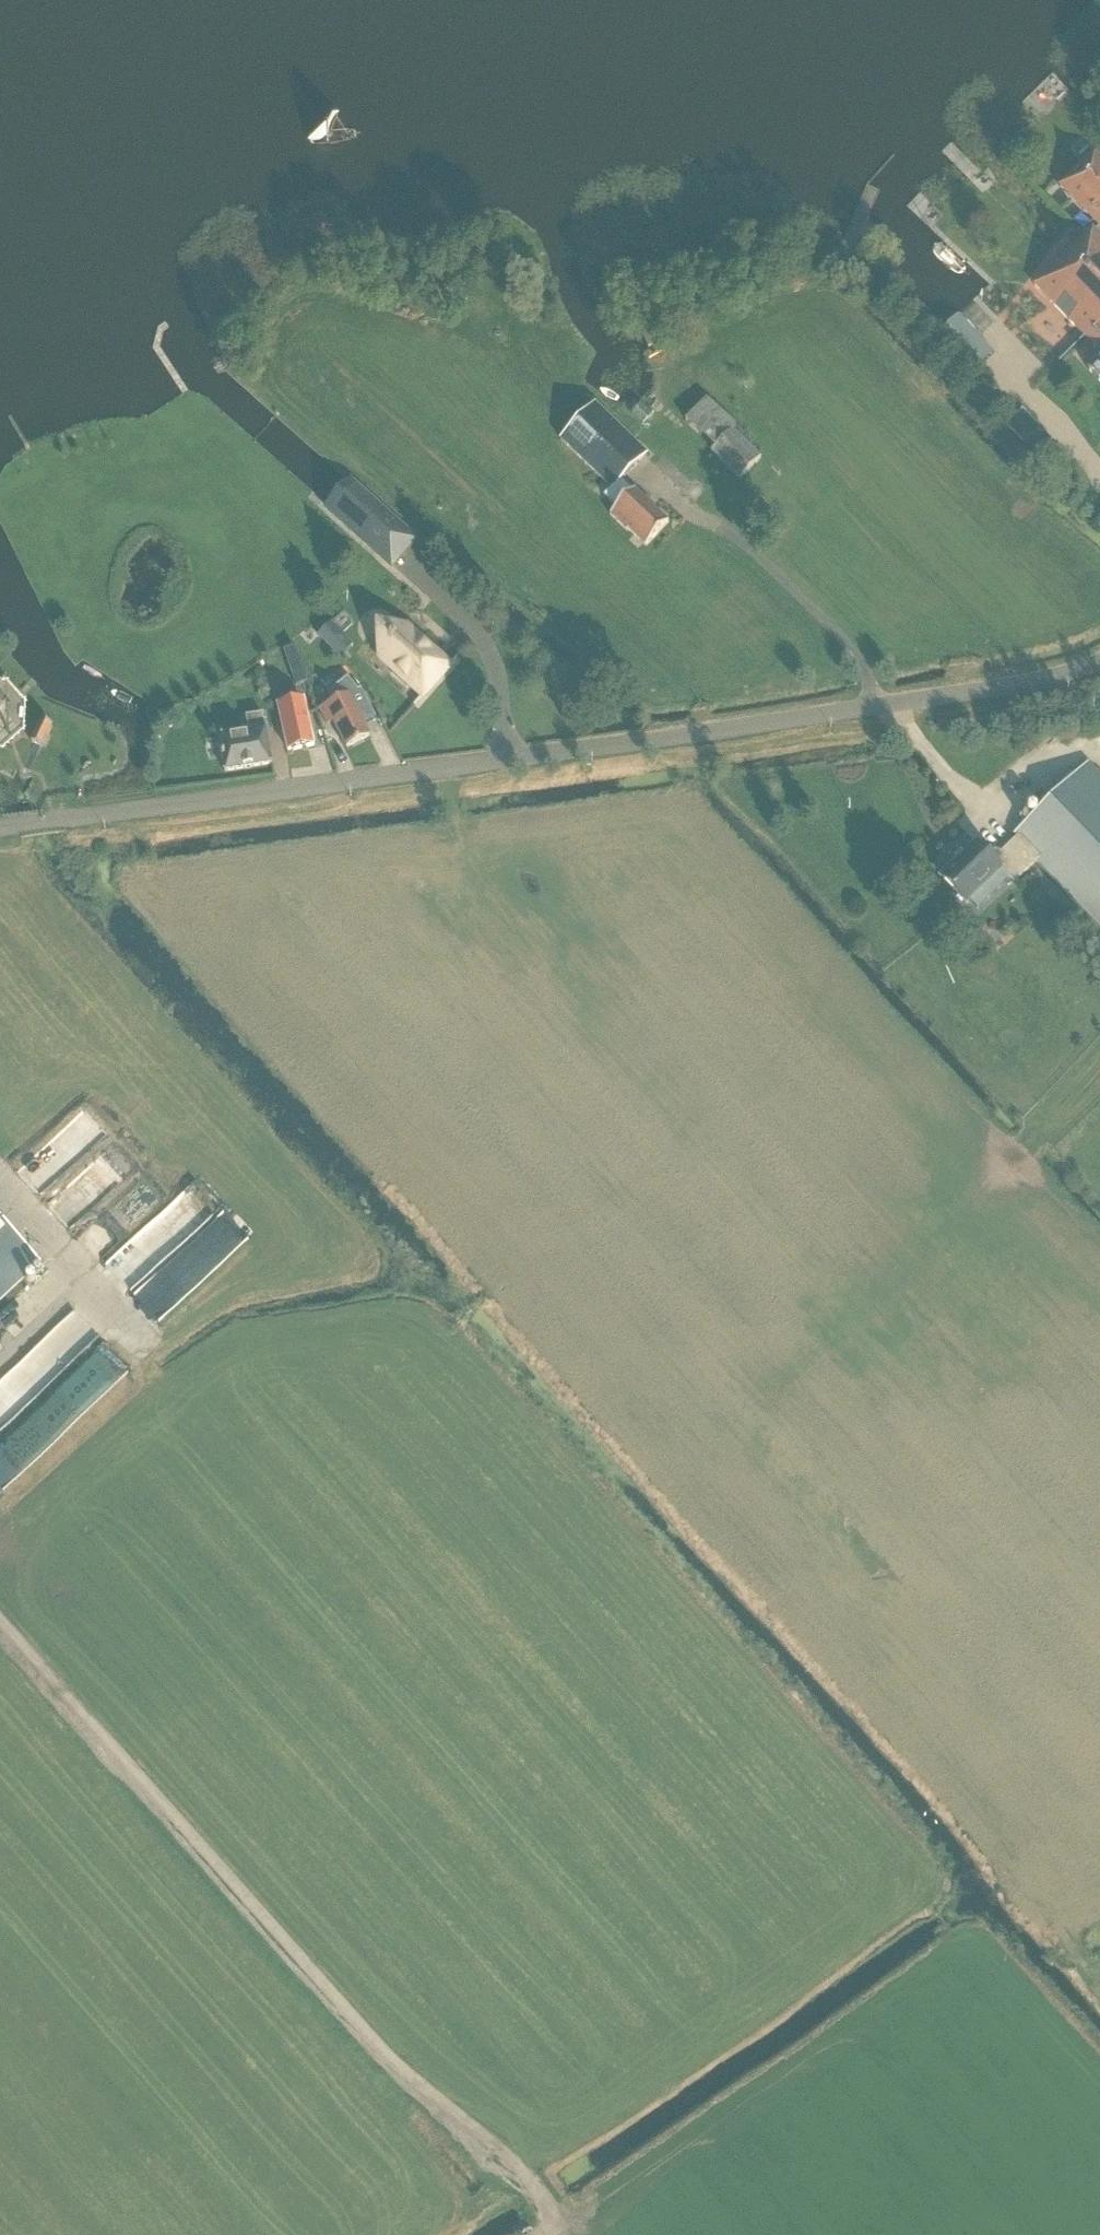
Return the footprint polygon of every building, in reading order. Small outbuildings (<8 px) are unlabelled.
[(1059,185),(1099,227),(1099,157),(1096,152),(1085,163),(1083,161),(1059,185)] [(1099,226),(1095,230),(1092,227),(1056,262),(1034,283),(1054,304),(1071,288),(1093,311),(1076,327),(1099,352),(1099,226)] [(994,352),(958,315),(940,333),(976,369),(994,352)] [(1087,368),(1099,381),(1099,356),(1087,368)] [(715,446),(711,450),(739,478),(761,456),(733,429),(736,425),(706,397),(686,420),(715,446)] [(637,463),(647,453),(594,404),(560,439),(612,489),(622,478),(622,479),(637,463)] [(1030,443),(1024,449),(1032,455),(1037,449),(1030,443)] [(399,527),(359,491),(349,481),(327,505),(338,515),(377,551),(399,527)] [(627,530),(628,529),(645,544),(666,521),(633,489),(610,514),(627,530)] [(344,611),(331,623),(351,644),(364,632),(344,611)] [(455,664),(409,623),(376,659),(422,700),(455,664)] [(332,721),(344,747),(369,735),(363,723),(376,717),(362,687),(359,689),(348,676),(328,693),(332,703),(320,709),(327,723),(332,721)] [(288,750),(313,746),(307,714),(304,701),(293,703),(296,716),(282,719),(288,750)] [(1,741),(13,730),(14,711),(4,702),(0,702),(0,741),(1,741)] [(260,714),(246,716),(249,729),(219,735),(226,771),(270,763),(263,726),(260,714)] [(42,722),(33,742),(45,747),(53,727),(42,722)] [(941,876),(965,902),(1000,868),(1013,882),(1038,858),(1099,921),(1099,777),(1085,761),(1013,831),(1017,836),(993,859),(976,842),(941,876)] [(197,1200),(184,1221),(201,1232),(215,1210),(197,1200)] [(39,1263),(0,1221),(0,1299),(39,1263)]
